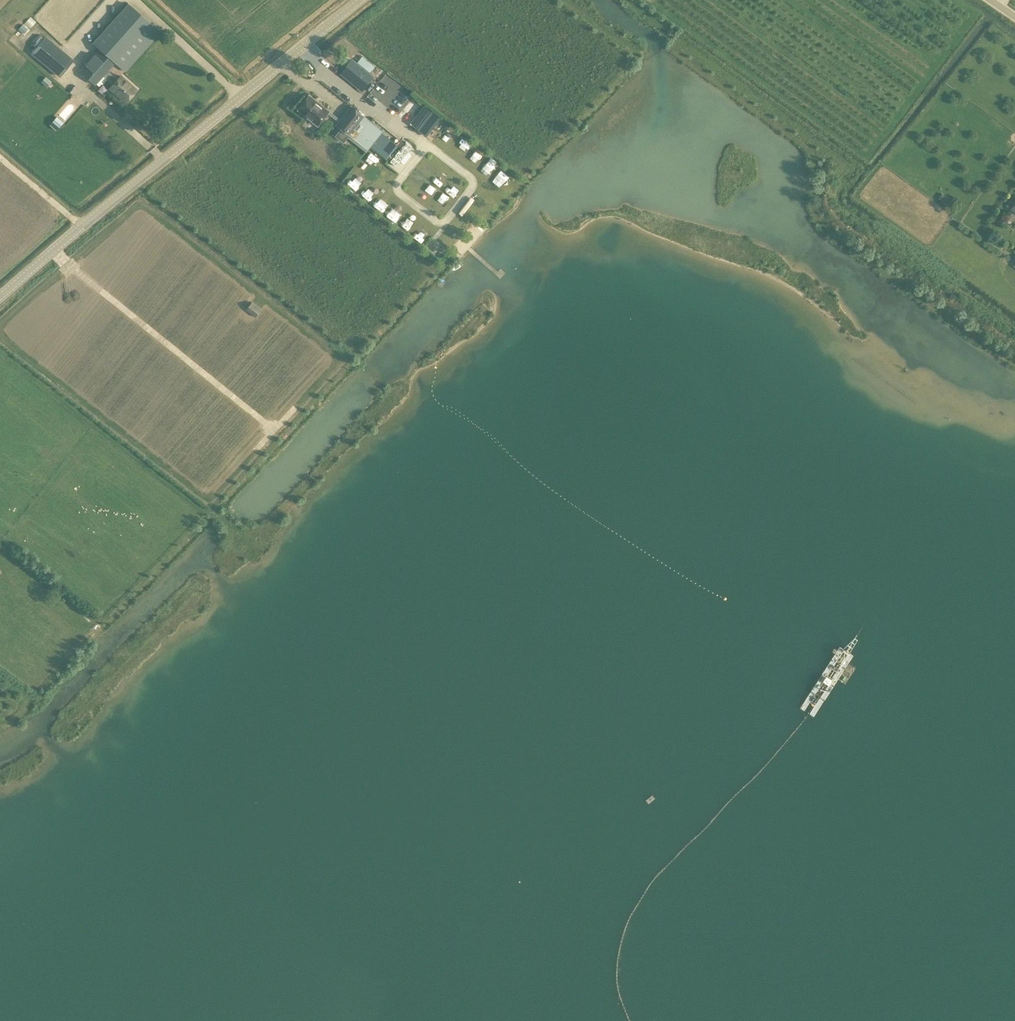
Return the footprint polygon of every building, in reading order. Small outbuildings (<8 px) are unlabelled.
[(103,76),(113,85),(109,89),(124,103),(136,90),(121,76),(117,80),(108,71),(115,63),(125,73),(161,32),(128,3),(92,43),(98,49),(79,71),(95,86),(103,76)] [(22,25),(18,29),(24,34),(28,30),(22,25)] [(59,76),(73,59),(46,37),(32,54),(59,76)] [(339,79),(357,94),(367,82),(349,67),(339,79)] [(394,102),(401,96),(397,92),(390,99),(394,102)] [(318,126),(329,112),(310,96),(299,111),(318,126)] [(59,115),(66,120),(80,103),(73,97),(59,115)] [(413,97),(398,117),(405,122),(407,121),(416,128),(430,110),(413,97)] [(352,107),(337,125),(349,135),(347,136),(367,152),(384,131),(364,117),(352,107)] [(419,129),(426,135),(440,118),(432,112),(419,129)] [(49,124),(56,130),(63,122),(56,116),(49,124)] [(389,152),(396,143),(391,139),(384,148),(389,152)] [(413,150),(407,145),(391,164),(398,169),(413,150)] [(252,301),(246,310),(256,317),(262,309),(252,301)]
